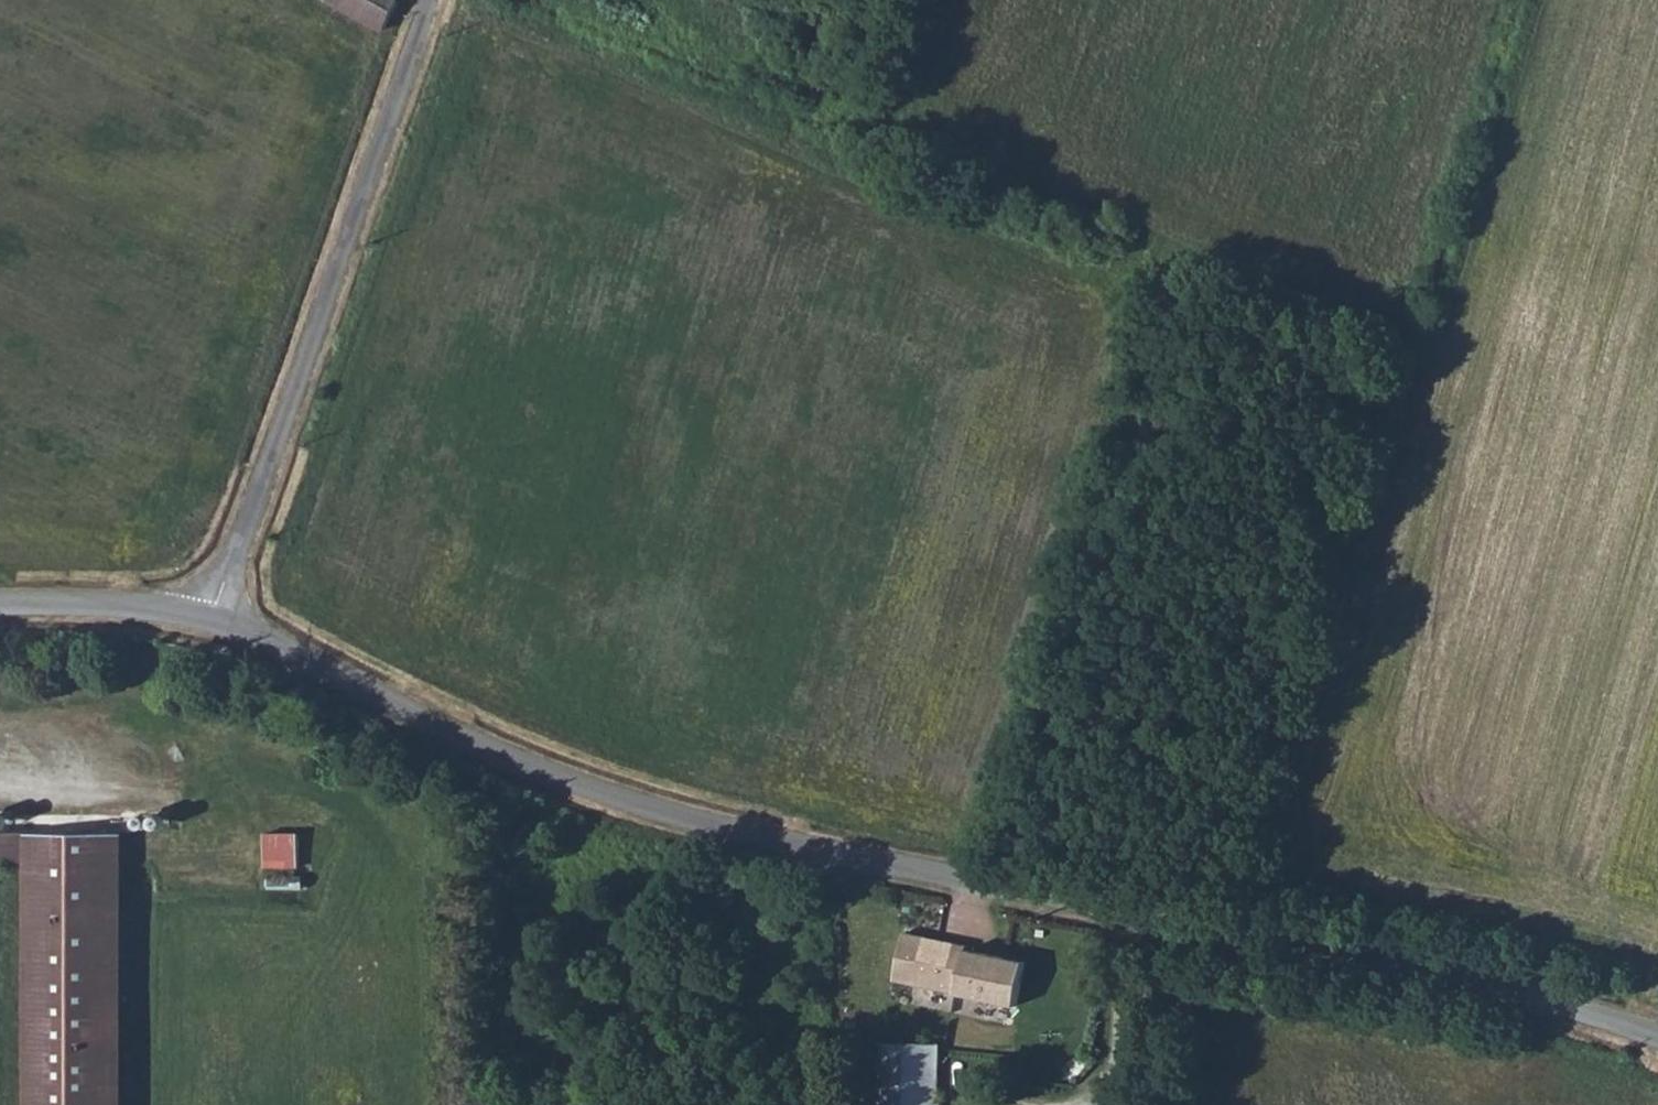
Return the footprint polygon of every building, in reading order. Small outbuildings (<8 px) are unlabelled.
[(396,0),(333,0),(383,29),(399,2),(396,0)] [(310,849),(273,847),(272,882),(307,883),(310,849)] [(126,852),(0,849),(0,876),(32,878),(29,1104),(121,1104),(126,852)] [(904,933),(894,980),(1015,1005),(1024,963),(965,951),(966,947),(934,940),(931,942),(925,941),(926,937),(904,933)] [(877,1041),(877,1104),(945,1104),(944,1041),(877,1041)]
